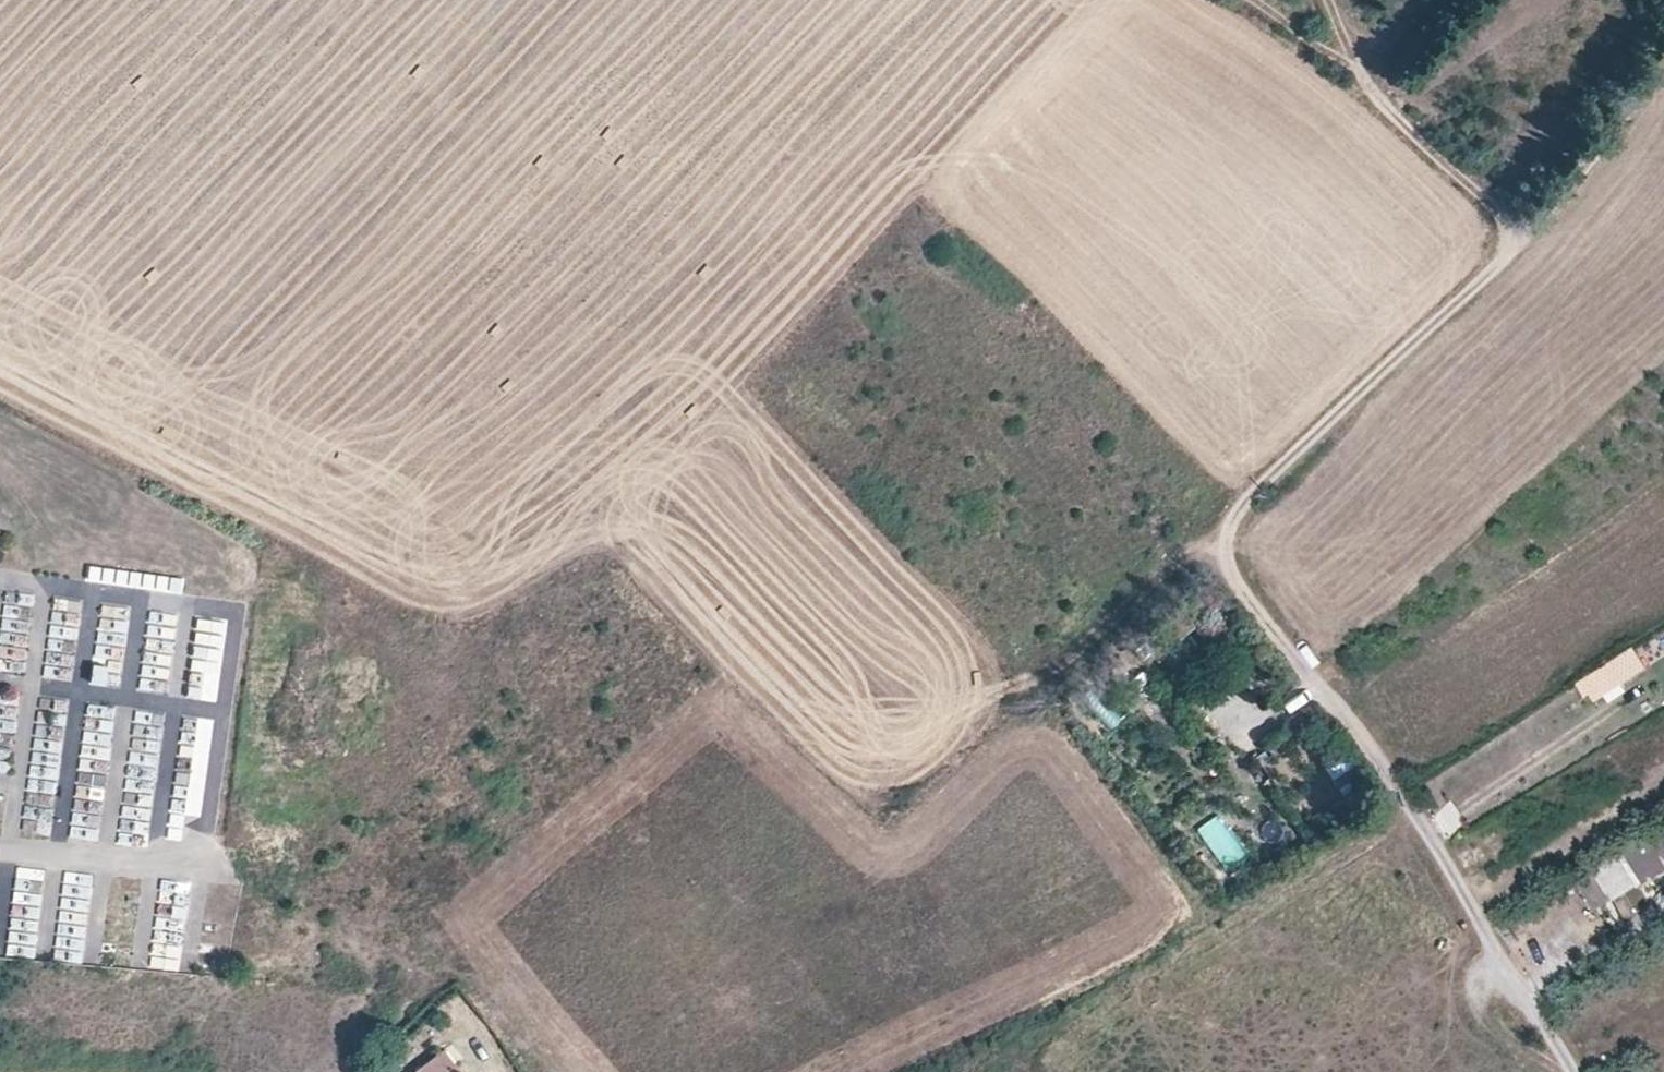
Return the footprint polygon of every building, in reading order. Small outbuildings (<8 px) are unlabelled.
[(1590,704),(1623,682),(1607,659),(1575,681),(1590,704)] [(1342,755),(1324,768),(1336,784),(1354,770),(1342,755)] [(1621,852),(1641,888),(1663,875),(1663,825),(1621,852)] [(445,1049),(414,1071),(462,1071),(445,1049)]
